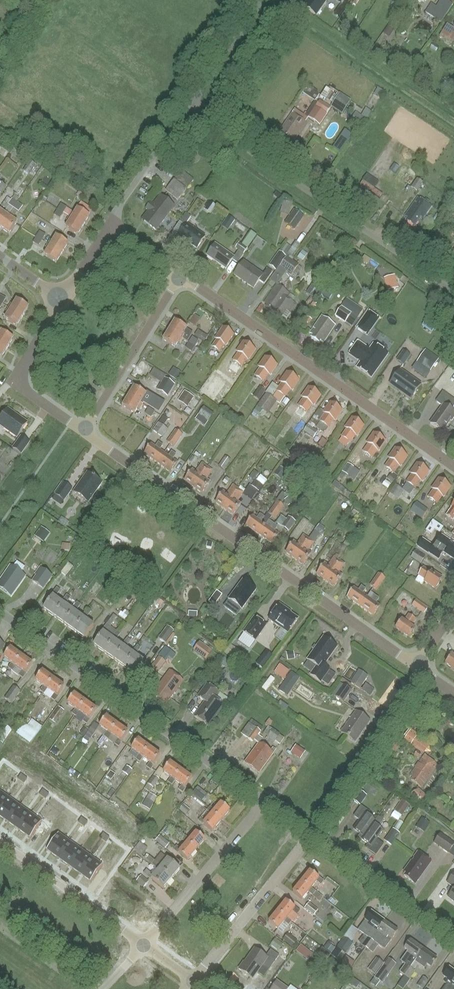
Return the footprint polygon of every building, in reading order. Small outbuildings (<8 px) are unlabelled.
[(327,0),(308,0),(303,8),(316,17),(327,0)] [(350,3),(346,0),(344,0),(334,14),(339,17),(350,3)] [(445,0),(441,0),(436,7),(441,11),(448,1),(445,0)] [(441,11),(436,7),(432,4),(426,14),(440,23),(446,14),(441,11)] [(453,38),(453,30),(446,25),(439,37),(450,44),(453,38)] [(342,115),(351,101),(340,94),(331,108),(342,115)] [(312,105),(327,115),(331,108),(316,99),(312,105)] [(320,125),(327,115),(312,105),(306,116),(320,125)] [(374,113),(366,109),(362,116),(356,113),(350,122),(362,128),(367,120),(370,122),(374,113)] [(292,142),(306,123),(292,113),(280,130),(283,132),(281,135),(292,142)] [(328,124),(339,132),(345,124),(334,116),(328,124)] [(345,130),(332,148),(340,154),(350,140),(349,139),(351,135),(345,130)] [(179,201),(191,185),(179,175),(166,191),(179,201)] [(423,184),(417,180),(411,188),(417,192),(423,184)] [(159,232),(178,208),(162,195),(155,205),(154,204),(149,210),(150,211),(146,217),(149,219),(146,222),(159,232)] [(418,198),(405,216),(408,219),(406,221),(414,226),(420,217),(423,220),(432,207),(418,198)] [(0,210),(0,227),(2,228),(21,201),(20,200),(18,203),(12,199),(8,205),(13,209),(10,213),(7,211),(6,214),(0,210)] [(21,201),(2,228),(11,234),(19,223),(14,219),(15,217),(15,216),(18,212),(19,212),(25,204),(21,201)] [(216,206),(209,201),(205,207),(207,208),(205,210),(211,213),(216,206)] [(289,216),(293,204),(283,201),(280,213),(289,216)] [(71,212),(69,216),(84,225),(90,216),(77,208),(74,214),(71,212)] [(294,208),(287,222),(291,224),(298,211),(294,208)] [(64,213),(58,209),(54,215),(66,222),(67,221),(69,222),(65,228),(78,235),(84,225),(69,216),(64,213)] [(300,212),(290,224),(295,228),(305,215),(300,212)] [(187,226),(180,236),(199,249),(208,238),(188,224),(193,217),(188,214),(182,222),(187,226)] [(230,227),(235,221),(228,216),(223,222),(230,227)] [(39,231),(36,236),(43,240),(46,235),(39,231)] [(251,232),(242,244),(241,243),(238,248),(241,251),(236,258),(217,244),(209,256),(228,270),(235,260),(240,263),(250,249),(248,248),(257,236),(251,232)] [(52,240),(49,245),(64,253),(70,243),(58,236),(55,242),(52,240)] [(58,262),(64,253),(49,245),(48,248),(50,249),(46,255),(58,262)] [(278,271),(281,267),(288,257),(281,252),(271,266),(278,271)] [(281,267),(288,272),(298,278),(305,268),(288,256),(288,257),(281,267)] [(266,284),(274,272),(269,268),(265,274),(245,261),(236,275),(255,288),(261,280),(266,284)] [(279,285),(288,272),(281,267),(278,271),(272,280),(279,285)] [(388,291),(400,288),(396,275),(385,278),(388,291)] [(322,287),(314,282),(306,293),(314,298),(322,287)] [(292,294),(279,285),(266,303),(270,305),(268,307),(283,318),(294,302),(289,299),(292,294)] [(4,304),(11,308),(25,317),(31,308),(19,300),(16,305),(8,299),(2,295),(4,292),(0,289),(0,302),(4,304)] [(358,316),(343,306),(337,315),(347,322),(348,321),(353,324),(358,316)] [(10,314),(7,319),(19,327),(25,317),(11,308),(8,312),(10,314)] [(368,311),(356,328),(367,336),(379,319),(368,311)] [(198,325),(200,316),(194,313),(191,323),(198,325)] [(325,343),(337,325),(323,316),(311,334),(314,335),(312,338),(321,344),(322,341),(325,343)] [(188,342),(193,333),(188,330),(189,328),(177,321),(165,340),(177,348),(180,342),(183,344),(185,340),(188,342)] [(395,343),(402,333),(392,326),(385,335),(395,343)] [(228,347),(236,335),(225,328),(217,339),(219,340),(214,347),(221,352),(226,345),(228,347)] [(208,336),(198,330),(195,336),(204,342),(208,336)] [(10,348),(16,339),(3,331),(0,337),(0,343),(10,348)] [(200,341),(193,337),(186,348),(193,352),(200,341)] [(371,378),(389,354),(373,343),(370,348),(358,340),(348,354),(360,362),(356,367),(371,378)] [(4,358),(10,348),(0,343),(0,356),(4,358)] [(250,361),(256,352),(246,344),(243,343),(236,353),(238,355),(233,362),(233,363),(229,369),(236,374),(241,368),(242,369),(243,368),(247,361),(248,362),(249,362),(250,361)] [(406,365),(413,355),(406,350),(399,360),(406,365)] [(426,379),(440,359),(426,350),(413,370),(426,379)] [(272,376),(279,366),(267,358),(260,368),(262,368),(256,376),(265,382),(270,375),(272,376)] [(215,370),(201,390),(222,405),(225,400),(216,394),(226,378),(215,370)] [(413,399),(423,385),(402,370),(393,384),(413,399)] [(152,377),(157,380),(161,374),(156,371),(152,377)] [(294,391),(301,381),(289,373),(282,383),(283,384),(278,391),(287,397),(292,390),(294,391)] [(453,379),(451,373),(445,375),(447,381),(453,379)] [(156,390),(167,397),(175,385),(164,378),(156,390)] [(267,390),(261,386),(254,396),(260,400),(267,390)] [(136,387),(130,397),(145,406),(147,402),(145,400),(149,395),(136,387)] [(305,399),(300,407),(308,413),(314,405),(316,406),(322,396),(310,388),(304,398),(305,399)] [(188,407),(194,398),(184,391),(178,401),(188,407)] [(433,423),(445,432),(453,420),(453,421),(453,397),(446,391),(439,401),(445,406),(433,423)] [(277,402),(273,398),(266,394),(257,407),(264,411),(269,414),(277,402)] [(130,397),(125,407),(137,414),(140,409),(142,410),(145,406),(130,397)] [(313,438),(318,431),(312,427),(317,420),(318,420),(318,421),(319,422),(315,427),(318,430),(323,433),(324,431),(324,432),(328,427),(329,427),(334,420),(336,421),(343,411),(330,403),(323,412),(318,409),(303,431),(313,438)] [(196,418),(206,425),(215,412),(205,405),(196,418)] [(155,412),(149,408),(145,414),(151,418),(155,412)] [(30,424),(10,410),(0,424),(19,438),(30,424)] [(301,435),(307,422),(297,417),(290,430),(301,435)] [(359,437),(366,427),(354,418),(347,428),(349,429),(343,437),(345,438),(342,442),(348,446),(351,442),(352,443),(357,435),(359,437)] [(169,429),(165,426),(160,422),(155,430),(164,437),(169,429)] [(177,430),(168,442),(172,444),(181,432),(177,430)] [(181,432),(172,444),(175,447),(184,434),(181,432)] [(381,452),(388,442),(375,433),(369,443),(370,444),(365,452),(374,458),(379,451),(381,452)] [(282,448),(287,442),(276,435),(272,442),(282,448)] [(31,442),(22,436),(14,448),(23,454),(31,442)] [(153,445),(146,455),(159,464),(166,454),(162,451),(163,449),(159,446),(157,448),(153,445)] [(402,467),(409,457),(397,448),(390,458),(392,460),(387,467),(396,473),(401,466),(402,467)] [(166,454),(159,464),(172,473),(179,463),(175,460),(176,458),(172,455),(170,457),(166,454)] [(233,460),(227,456),(220,466),(226,470),(233,460)] [(409,473),(411,475),(406,482),(416,489),(421,482),(422,483),(430,472),(416,463),(409,473)] [(195,470),(187,482),(195,488),(209,468),(204,464),(198,473),(195,470)] [(350,477),(355,469),(348,464),(342,472),(350,477)] [(209,468),(195,488),(204,494),(213,483),(209,480),(214,472),(209,468)] [(383,474),(393,481),(397,474),(386,468),(383,474)] [(254,481),(259,474),(255,471),(250,477),(254,481)] [(91,504),(104,484),(90,474),(76,493),(91,504)] [(446,497),(453,488),(440,479),(434,489),(435,490),(430,497),(431,498),(439,503),(444,496),(446,497)] [(259,492),(263,486),(256,480),(252,486),(259,492)] [(66,502),(74,490),(66,485),(58,496),(66,502)] [(390,493),(398,499),(404,491),(396,485),(390,493)] [(225,492),(217,503),(226,510),(240,489),(235,486),(229,494),(225,492)] [(240,489),(226,510),(235,516),(243,504),(239,502),(245,493),(240,489)] [(288,506),(294,502),(290,496),(285,500),(288,506)] [(255,516),(247,526),(261,535),(271,521),(274,517),(277,519),(286,507),(279,502),(267,518),(262,514),(259,519),(255,516)] [(428,511),(416,503),(411,512),(422,519),(428,511)] [(297,522),(294,519),(290,516),(283,526),(290,531),(297,522)] [(271,521),(261,535),(274,545),(281,534),(277,531),(280,527),(271,521)] [(436,534),(440,527),(432,523),(428,530),(436,534)] [(41,528),(34,537),(42,543),(49,534),(41,528)] [(296,541),(288,553),(297,559),(311,539),(306,535),(300,544),(296,541)] [(423,538),(416,548),(428,555),(429,554),(438,560),(443,552),(453,559),(453,544),(450,541),(441,535),(434,546),(423,538)] [(311,539),(297,559),(306,566),(314,554),(310,551),(316,543),(311,539)] [(417,550),(413,557),(423,564),(428,557),(417,550)] [(327,563),(319,575),(327,581),(342,561),(337,557),(330,566),(327,563)] [(342,561),(327,581),(336,587),(344,576),(343,575),(348,568),(346,566),(347,564),(342,561)] [(75,566),(70,563),(63,572),(68,576),(75,566)] [(13,596),(26,576),(13,566),(1,582),(5,585),(2,588),(13,596)] [(44,588),(54,575),(42,567),(33,580),(44,588)] [(421,576),(418,581),(424,585),(426,582),(438,589),(445,579),(433,571),(432,572),(426,568),(420,576),(421,576)] [(377,580),(383,584),(387,578),(381,574),(377,580)] [(242,579),(228,600),(242,610),(257,590),(242,579)] [(378,590),(383,584),(377,580),(372,586),(378,590)] [(95,593),(102,585),(97,581),(90,589),(95,593)] [(362,607),(369,597),(365,594),(368,589),(363,586),(360,590),(356,587),(349,597),(362,607)] [(55,597),(46,610),(56,617),(65,604),(64,603),(58,599),(63,592),(60,589),(54,597),(55,597)] [(214,606),(222,595),(217,591),(209,602),(214,606)] [(369,597),(362,607),(375,616),(382,606),(378,603),(381,599),(372,593),(369,597)] [(65,604),(56,617),(66,625),(76,612),(74,610),(68,606),(73,599),(69,596),(64,603),(65,604)] [(412,606),(424,613),(428,608),(416,600),(412,606)] [(76,612),(66,625),(77,632),(86,619),(85,618),(78,613),(83,606),(79,603),(74,610),(76,612)] [(290,633),(300,619),(287,610),(288,609),(282,604),(271,620),(290,633)] [(86,619),(77,632),(87,639),(96,626),(88,620),(93,613),(90,610),(85,618),(86,619)] [(395,629),(409,638),(416,629),(412,626),(417,620),(409,614),(404,621),(402,619),(395,629)] [(258,641),(268,625),(256,617),(246,632),(258,641)] [(105,633),(96,646),(106,653),(115,640),(114,639),(108,635),(113,627),(109,624),(104,632),(105,633)] [(174,630),(167,626),(158,639),(165,643),(174,630)] [(115,640),(106,653),(116,660),(125,647),(124,646),(118,642),(123,634),(119,632),(114,639),(115,640)] [(330,685),(338,675),(326,666),(339,647),(325,637),(309,660),(318,666),(312,675),(322,683),(324,681),(330,685)] [(125,647),(116,660),(126,667),(136,654),(134,653),(128,649),(133,641),(129,639),(124,646),(125,647)] [(208,660),(214,651),(202,642),(195,650),(208,660)] [(136,654),(126,667),(137,675),(146,662),(138,656),(143,649),(139,646),(134,653),(136,654)] [(12,649),(6,658),(14,664),(10,669),(14,671),(18,667),(16,666),(23,656),(12,649)] [(18,667),(14,671),(25,679),(28,674),(27,673),(34,664),(23,656),(16,666),(18,667)] [(451,656),(445,664),(453,670),(453,657),(451,656)] [(158,673),(166,662),(159,657),(151,668),(158,673)] [(185,681),(184,679),(172,670),(159,688),(160,689),(157,693),(159,694),(157,697),(167,705),(185,681)] [(368,676),(367,675),(359,670),(351,681),(351,682),(360,688),(368,676)] [(44,672),(37,681),(46,687),(42,691),(46,694),(50,689),(49,689),(55,679),(44,672)] [(50,689),(46,694),(57,702),(61,697),(59,697),(66,687),(55,679),(49,689),(50,689)] [(343,683),(334,694),(346,702),(354,691),(343,683)] [(206,702),(196,716),(210,726),(225,705),(216,699),(220,693),(208,684),(199,697),(206,702)] [(375,690),(366,684),(362,689),(371,696),(375,690)] [(20,695),(23,691),(16,687),(7,699),(14,704),(20,695)] [(76,694),(69,703),(77,709),(74,714),(78,717),(82,712),(80,711),(87,702),(76,694)] [(80,711),(82,712),(88,717),(85,722),(89,725),(92,720),(91,719),(98,710),(87,702),(80,711)] [(358,712),(346,730),(349,732),(347,734),(357,742),(372,721),(358,712)] [(112,734),(119,725),(108,717),(101,726),(109,732),(106,737),(110,740),(113,735),(112,734)] [(33,719),(28,725),(25,723),(21,728),(35,738),(43,727),(33,719)] [(252,720),(242,734),(253,742),(254,740),(259,744),(254,751),(255,752),(254,754),(253,753),(246,762),(259,771),(261,768),(263,770),(275,754),(260,743),(263,739),(258,735),(263,728),(252,720)] [(432,739),(438,731),(424,720),(418,728),(432,739)] [(113,735),(110,740),(121,747),(124,743),(123,742),(130,733),(119,725),(112,734),(113,735)] [(86,726),(79,734),(89,742),(96,733),(86,726)] [(279,735),(280,735),(268,727),(264,734),(267,736),(268,737),(265,740),(273,745),(275,742),(280,745),(284,739),(280,736),(279,735)] [(422,750),(426,743),(410,732),(405,738),(422,750)] [(144,757),(151,748),(140,740),(133,749),(141,755),(138,760),(141,762),(145,758),(144,757)] [(306,752),(296,745),(291,753),(301,760),(306,752)] [(141,762),(148,767),(153,770),(156,766),(155,765),(162,756),(151,748),(144,757),(145,758),(141,762)] [(104,765),(110,769),(118,755),(112,751),(104,765)] [(424,788),(437,768),(424,759),(412,775),(416,778),(413,781),(424,788)] [(172,763),(165,772),(173,778),(170,782),(174,785),(177,780),(176,780),(183,771),(172,763)] [(128,776),(133,770),(127,766),(123,772),(128,776)] [(114,780),(117,775),(112,771),(109,776),(114,780)] [(176,780),(177,780),(184,785),(181,790),(185,793),(188,788),(194,779),(183,771),(176,780)] [(147,796),(149,793),(150,793),(153,788),(159,780),(154,776),(144,789),(142,792),(147,796)] [(426,796),(419,789),(409,794),(420,803),(426,796)] [(361,805),(368,795),(360,790),(353,799),(361,805)] [(9,798),(0,791),(0,811),(9,798)] [(150,795),(148,799),(147,798),(143,806),(150,810),(154,803),(154,802),(156,798),(150,795)] [(20,806),(9,798),(0,811),(0,817),(8,823),(20,806)] [(392,815),(401,820),(411,804),(402,799),(392,815)] [(184,804),(180,810),(186,816),(191,810),(184,804)] [(212,807),(208,811),(213,815),(214,814),(223,822),(232,811),(223,804),(217,811),(212,807)] [(19,831),(31,814),(20,806),(8,823),(19,831)] [(358,836),(363,840),(376,821),(368,815),(371,812),(361,806),(354,816),(360,820),(353,829),(360,834),(358,836)] [(30,839),(42,822),(31,814),(19,831),(30,839)] [(203,818),(200,821),(205,826),(205,825),(214,832),(223,822),(214,814),(213,815),(208,822),(203,818)] [(383,820),(379,817),(376,821),(363,840),(368,843),(365,847),(376,855),(384,845),(377,840),(383,831),(378,827),(383,820)] [(423,837),(431,821),(422,817),(414,832),(423,837)] [(392,846),(401,833),(394,828),(385,841),(392,846)] [(58,858),(70,841),(59,833),(46,850),(58,858)] [(187,836),(184,840),(189,844),(190,843),(198,851),(207,840),(198,833),(192,840),(187,836)] [(435,843),(450,853),(453,848),(453,843),(441,834),(435,843)] [(142,856),(154,841),(147,835),(134,849),(142,856)] [(172,844),(162,836),(157,842),(167,850),(172,844)] [(68,866),(81,849),(70,841),(58,858),(68,866)] [(179,847),(175,851),(180,855),(181,854),(190,861),(198,851),(190,843),(189,844),(184,851),(179,847)] [(79,874),(91,857),(81,849),(68,866),(79,874)] [(417,883),(433,862),(420,852),(406,871),(408,873),(407,876),(417,883)] [(90,882),(103,865),(91,857),(79,874),(90,882)] [(157,861),(154,864),(160,870),(162,869),(174,879),(182,869),(170,859),(163,866),(157,861)] [(148,870),(146,874),(153,880),(154,879),(166,889),(174,879),(162,869),(160,870),(155,876),(148,870)] [(339,888),(344,881),(328,869),(323,875),(339,888)] [(312,872),(303,883),(312,889),(313,888),(318,881),(323,885),(326,882),(321,878),(320,879),(312,872)] [(146,887),(151,882),(143,876),(139,881),(146,887)] [(303,883),(295,893),(304,900),(310,892),(315,896),(318,892),(313,888),(312,889),(303,883)] [(288,902),(280,913),(288,919),(289,918),(294,912),(299,915),(302,911),(297,908),(297,909),(288,902)] [(315,916),(320,911),(311,903),(306,909),(315,916)] [(368,949),(387,922),(373,912),(360,931),(368,937),(363,945),(368,949)] [(280,913),(271,923),(280,930),(286,922),(291,926),(294,922),(289,918),(288,919),(280,913)] [(387,922),(368,949),(373,952),(379,944),(378,944),(383,937),(388,941),(390,937),(394,940),(400,931),(387,922)] [(348,953),(355,943),(346,937),(339,947),(348,953)] [(406,977),(426,949),(412,940),(406,949),(410,951),(408,955),(412,958),(401,973),(406,977)] [(330,960),(331,958),(334,955),(324,948),(321,953),(330,960)] [(266,956),(255,949),(245,963),(245,962),(240,969),(254,979),(263,965),(270,970),(279,956),(271,950),(266,956)] [(426,949),(406,977),(411,980),(417,972),(412,969),(417,962),(427,968),(429,965),(433,968),(439,959),(426,949)] [(375,975),(383,963),(376,958),(368,970),(375,975)] [(451,968),(445,977),(449,980),(447,983),(450,985),(453,988),(453,970),(451,968)] [(425,976),(419,985),(425,988),(431,981),(425,976)]
